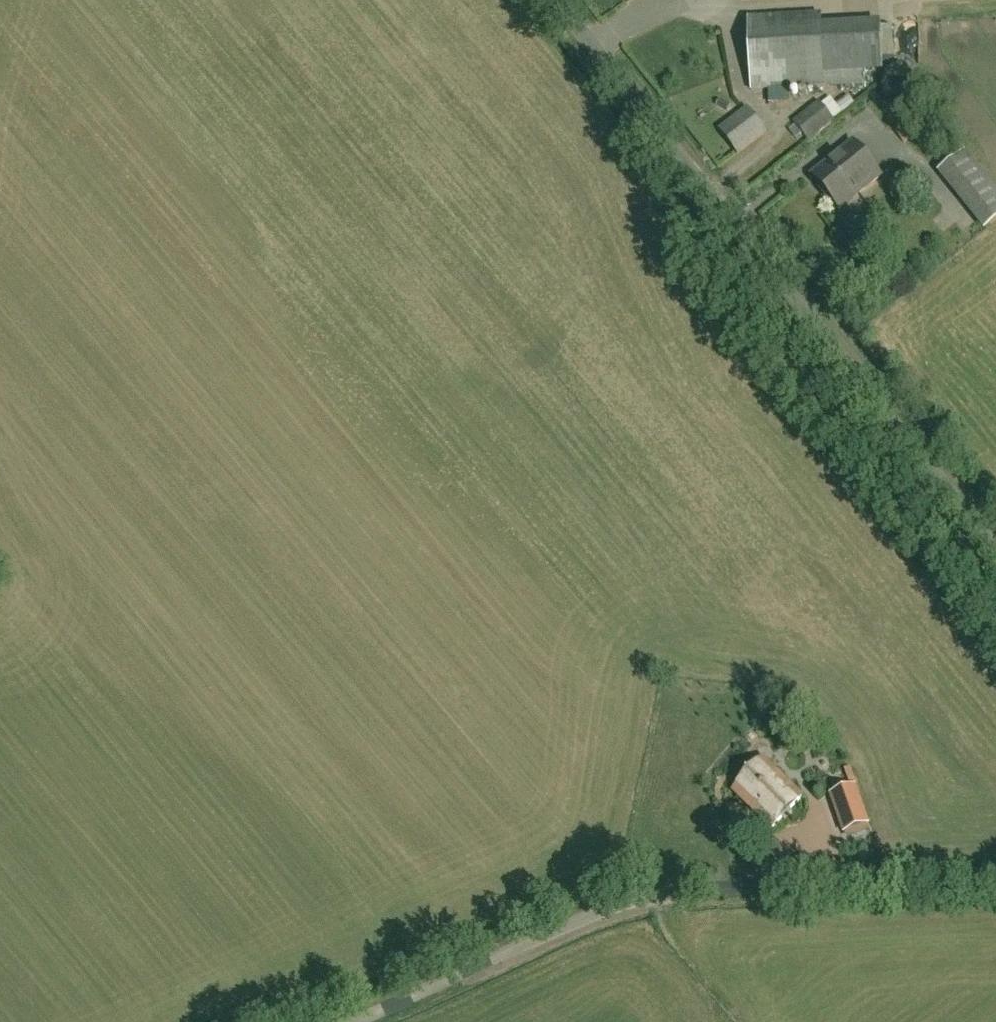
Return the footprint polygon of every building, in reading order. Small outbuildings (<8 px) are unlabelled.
[(882,17),(747,25),(751,90),(768,89),(769,104),(789,103),(789,88),(825,86),(824,72),(885,69),(882,17)] [(898,60),(896,28),(885,29),(886,60),(898,60)] [(818,103),(794,123),(808,141),(832,121),(818,103)] [(748,108),(719,131),(737,154),(766,132),(748,108)] [(840,209),(881,176),(853,142),(812,175),(840,209)] [(995,220),(995,190),(966,152),(941,172),(985,229),(995,220)] [(771,828),(802,797),(765,759),(733,790),(771,828)] [(844,834),(871,824),(857,785),(830,794),(844,834)]
